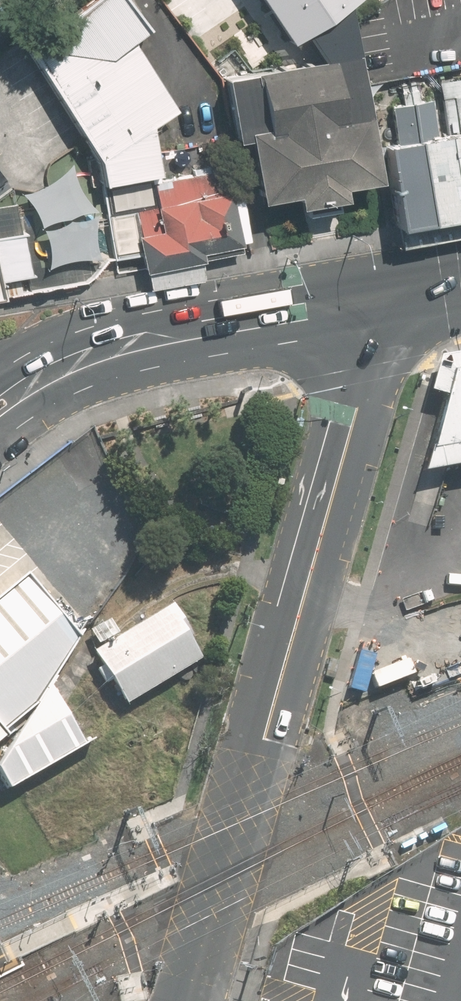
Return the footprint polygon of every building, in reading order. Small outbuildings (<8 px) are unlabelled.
[(101,178),(160,171),(153,119),(170,112),(135,45),(147,36),(122,0),(88,0),(22,52),(73,135),(90,162),(98,158),(101,178)] [(287,43),(301,34),(319,60),(357,52),(347,2),(350,0),(258,0),(287,43)] [(376,179),(354,53),(319,60),(223,76),(234,140),(246,138),(256,201),(293,195),(295,206),(342,198),(340,185),(376,179)] [(460,79),(433,83),(441,131),(434,132),(428,99),(387,106),(393,141),(373,144),(378,176),(387,229),(460,217),(460,80),(460,79)] [(247,241),(241,199),(236,165),(103,188),(113,252),(147,246),(151,270),(207,260),(204,248),(247,241)] [(26,276),(18,218),(0,220),(0,278),(26,276)] [(443,373),(405,474),(422,471),(460,464),(460,370),(443,373)] [(93,652),(126,705),(202,659),(170,605),(93,652)] [(5,735),(27,708),(73,639),(57,616),(0,664),(0,729),(5,735)] [(9,789),(85,744),(51,686),(0,764),(0,771),(9,789)]
